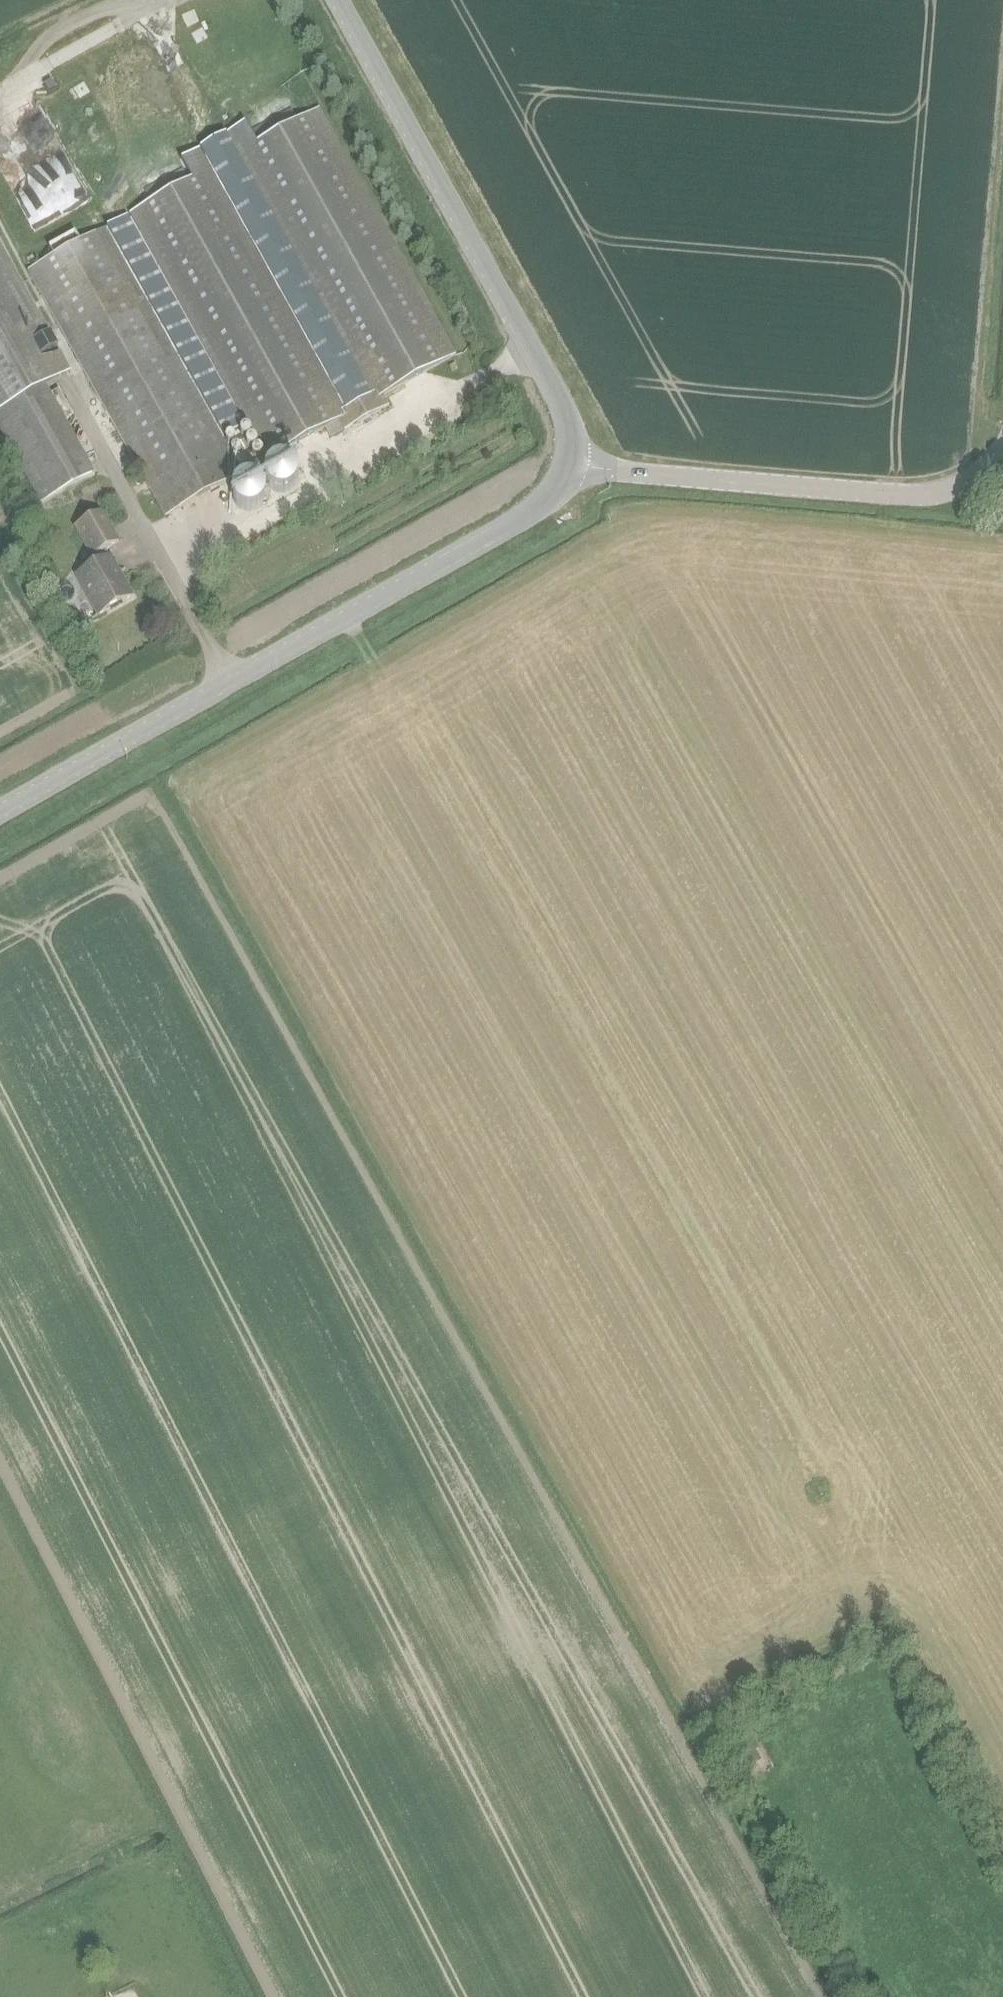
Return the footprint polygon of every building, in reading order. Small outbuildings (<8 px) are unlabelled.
[(192,181),(131,215),(267,461),(326,429),(339,422),(344,431),(345,432),(389,408),(383,398),(456,358),(320,111),(257,145),(246,124),(228,134),(372,397),(344,412),(200,150),(180,160),(192,181)] [(228,134),(200,150),(344,412),(372,397),(228,134)] [(149,188),(155,199),(184,185),(179,174),(149,188)] [(85,184),(61,197),(69,210),(92,198),(85,184)] [(129,217),(107,230),(223,438),(245,426),(129,217)] [(107,230),(30,272),(44,298),(48,305),(166,517),(243,474),(223,438),(107,230)] [(453,374),(458,371),(455,365),(449,369),(453,374)] [(0,414),(0,430),(43,507),(97,476),(48,388),(0,414)] [(339,422),(326,429),(331,438),(344,431),(339,422)] [(264,477),(264,478),(264,480),(264,481),(265,482),(265,483),(266,485),(266,486),(267,487),(268,488),(268,489),(269,490),(270,491),(271,492),(273,492),(274,493),(275,494),(277,494),(278,494),(279,494),(281,495),(282,495),(283,494),(285,494),(286,494),(287,494),(288,493),(289,493),(290,492),(291,491),(292,490),(293,489),(294,488),(295,487),(296,486),(296,485),(297,483),(297,482),(298,481),(298,479),(298,478),(298,477),(298,475),(298,474),(297,473),(297,472),(297,471),(296,470),(295,468),(295,467),(294,466),(293,465),(292,464),(291,464),(289,463),(288,462),(287,462),(286,461),(284,461),(283,461),(282,461),(280,461),(279,461),(278,461),(276,461),(275,462),(274,462),(273,463),(272,463),(271,464),(270,465),(269,466),(268,467),(267,468),(266,469),(266,470),(265,472),(265,473),(264,474),(264,476),(264,477)] [(232,495),(232,497),(232,498),(232,499),(233,501),(233,502),(234,503),(234,504),(235,506),(236,507),(237,508),(238,509),(239,509),(240,510),(241,511),(243,511),(244,512),(245,512),(246,512),(248,513),(249,513),(250,513),(251,513),(253,512),(254,512),(255,512),(256,511),(258,510),(259,510),(260,509),(261,508),(262,507),(263,506),(264,504),(264,503),(265,502),(265,501),(266,500),(266,498),(266,497),(266,496),(266,495),(266,493),(266,492),(265,491),(265,489),(264,488),(264,487),(263,486),(262,485),(261,484),(260,483),(259,482),(258,481),(257,480),(255,480),(254,479),(253,479),(252,479),(250,479),(249,479),(248,479),(247,479),(245,479),(244,479),(243,480),(242,480),(240,481),(239,482),(238,483),(237,484),(236,485),(235,486),(234,487),(234,488),(233,489),(233,491),(232,492),(232,493),(232,494),(232,495)] [(110,557),(106,550),(120,543),(103,513),(76,528),(93,558),(94,557),(98,564),(77,576),(100,616),(133,597),(111,557),(110,557)]
